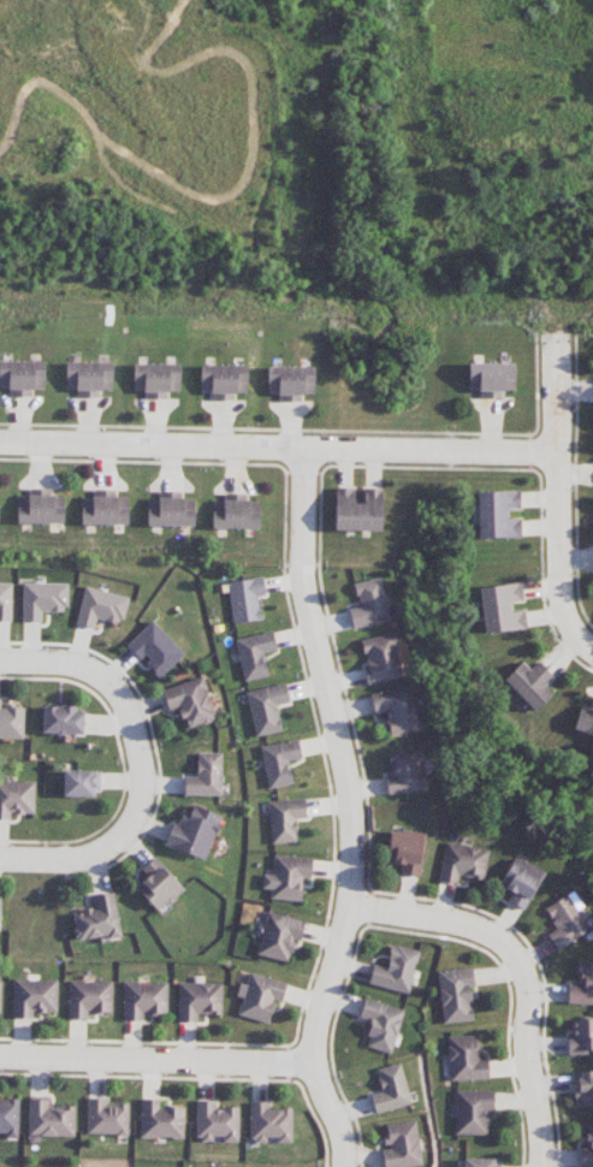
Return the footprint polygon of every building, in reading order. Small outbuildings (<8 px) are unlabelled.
[(11,389),(10,396),(34,396),(34,389),(45,389),(45,362),(0,361),(0,388),(11,389)] [(102,397),(102,390),(112,390),(113,362),(67,362),(66,390),(78,390),(78,397),(102,397)] [(513,391),(514,364),(468,363),(467,390),(480,391),(480,398),(503,398),(503,391),(513,391)] [(169,399),(169,391),(180,391),(180,364),(134,364),(134,391),(145,391),(145,399),(169,399)] [(247,366),(201,365),(201,392),(212,392),(212,400),(236,401),(236,393),(247,393),(247,366)] [(268,394),(280,394),(280,402),(303,401),(302,394),(314,394),(314,366),(267,367),(268,394)] [(334,530),(381,531),(381,488),(363,488),(363,503),(353,503),(353,488),(335,487),(334,530)] [(18,524),(65,523),(64,496),(53,496),(53,488),(31,488),(31,497),(18,497),(18,524)] [(82,525),(128,525),(128,497),(116,498),(116,490),(95,490),(95,498),(82,498),(82,525)] [(478,538),(520,537),(520,519),(505,519),(505,510),(520,509),(519,491),(477,492),(478,538)] [(194,499),(182,499),(182,493),(160,493),(160,499),(148,499),(148,526),(194,526),(194,499)] [(213,529),(259,528),(259,501),(248,501),(248,493),(225,493),(225,501),(212,501),(213,529)] [(353,628),(391,620),(381,577),(353,583),(358,606),(349,608),(353,628)] [(261,620),(258,596),(265,595),(263,578),(229,581),(233,623),(261,620)] [(0,583),(0,621),(11,621),(12,583),(0,583)] [(67,584),(23,583),(22,622),(42,622),(42,612),(67,612),(67,584)] [(479,587),(483,634),(526,629),(525,611),(509,612),(508,602),(522,601),(521,583),(479,587)] [(75,624),(94,629),(97,619),(121,625),(129,598),(85,586),(75,624)] [(126,645),(140,661),(142,659),(159,678),(184,655),(153,621),(126,645)] [(244,681),(269,676),(264,654),(277,651),(273,632),(235,639),(244,681)] [(361,640),(366,666),(363,667),(367,685),(402,678),(393,633),(361,640)] [(553,678),(538,662),(529,670),(522,662),(502,679),(532,713),(553,694),(545,685),(553,678)] [(162,689),(168,711),(180,707),(185,729),(214,721),(203,678),(162,689)] [(247,692),(255,736),(282,731),(277,705),(289,703),(286,684),(247,692)] [(390,736),(420,730),(410,685),(370,694),(375,715),(385,713),(390,736)] [(24,706),(2,705),(2,699),(0,699),(0,740),(23,740),(24,706)] [(592,708),(581,704),(572,729),(592,736),(592,704),(592,708)] [(84,735),(84,713),(75,712),(75,706),(43,706),(42,734),(84,735)] [(293,784),(289,761),(302,759),(298,739),(261,747),(269,789),(293,784)] [(388,795),(427,789),(425,773),(424,773),(420,747),(388,752),(391,776),(385,777),(388,795)] [(184,777),(184,796),(222,795),(222,753),(197,754),(197,777),(184,777)] [(95,797),(96,771),(63,771),(63,796),(95,797)] [(11,815),(35,814),(34,781),(0,782),(0,819),(11,819),(11,815)] [(297,842),(296,818),(306,818),(306,800),(269,801),(271,843),(297,842)] [(222,816),(192,805),(190,813),(182,811),(177,825),(172,823),(164,845),(205,860),(222,816)] [(391,830),(388,863),(401,865),(400,874),(419,876),(424,833),(391,830)] [(489,849),(444,843),(439,880),(459,883),(460,877),(484,880),(489,849)] [(311,878),(312,857),(274,856),(273,875),(264,874),(263,889),(271,889),(270,899),(302,901),(303,878),(311,878)] [(544,872),(515,856),(499,885),(512,893),(508,901),(524,910),(544,872)] [(142,883),(136,890),(162,914),(185,888),(153,858),(136,877),(142,883)] [(544,908),(556,929),(548,935),(557,950),(590,930),(583,918),(589,915),(574,890),(544,908)] [(121,935),(114,892),(93,896),(95,908),(72,912),(77,943),(121,935)] [(302,919),(268,912),(258,955),(293,963),(302,919)] [(409,994),(419,951),(391,944),(385,967),(373,964),(368,984),(409,994)] [(567,1004),(592,1004),(592,961),(578,960),(577,983),(568,983),(567,1004)] [(472,1021),(470,986),(474,986),(473,969),(439,970),(442,1023),(472,1021)] [(270,1023),(275,1001),(282,1003),(287,982),(241,972),(235,997),(242,998),(238,1016),(270,1023)] [(33,1018),(33,1012),(57,1013),(58,980),(14,979),(13,1018),(33,1018)] [(113,981),(69,980),(68,1019),(88,1019),(89,1013),(112,1013),(113,981)] [(167,982),(123,982),(123,1021),(145,1021),(145,1015),(168,1014),(167,982)] [(178,1021),(197,1021),(197,1014),(222,1015),(222,983),(179,982),(178,1021)] [(403,1008),(364,999),(359,1018),(372,1021),(366,1048),(393,1054),(403,1008)] [(592,1053),(592,1018),(568,1019),(569,1053),(592,1053)] [(479,1059),(479,1036),(448,1036),(449,1081),(489,1080),(488,1059),(479,1059)] [(376,1069),(382,1092),(370,1095),(375,1113),(411,1104),(401,1063),(376,1069)] [(573,1072),(575,1107),(592,1106),(592,1072),(573,1072)] [(488,1135),(488,1112),(494,1112),(494,1091),(456,1090),(456,1134),(488,1135)] [(75,1136),(74,1107),(49,1107),(49,1096),(28,1096),(28,1136),(75,1136)] [(128,1104),(107,1103),(107,1099),(87,1098),(87,1134),(127,1135),(128,1104)] [(184,1107),(160,1106),(160,1099),(141,1098),(140,1138),(184,1139),(184,1107)] [(0,1099),(0,1133),(6,1133),(6,1138),(18,1138),(19,1099),(0,1099)] [(239,1107),(216,1107),(216,1100),(196,1100),(196,1141),(213,1141),(213,1140),(238,1140),(239,1107)] [(292,1143),(292,1108),(269,1108),(270,1102),(250,1102),(250,1141),(269,1141),(269,1143),(292,1143)] [(417,1121),(385,1124),(387,1135),(381,1136),(385,1166),(410,1166),(422,1166),(417,1121)] [(586,1124),(586,1147),(581,1147),(581,1166),(592,1166),(592,1124),(586,1124)] [(497,1158),(464,1159),(464,1166),(497,1166),(497,1158)]
